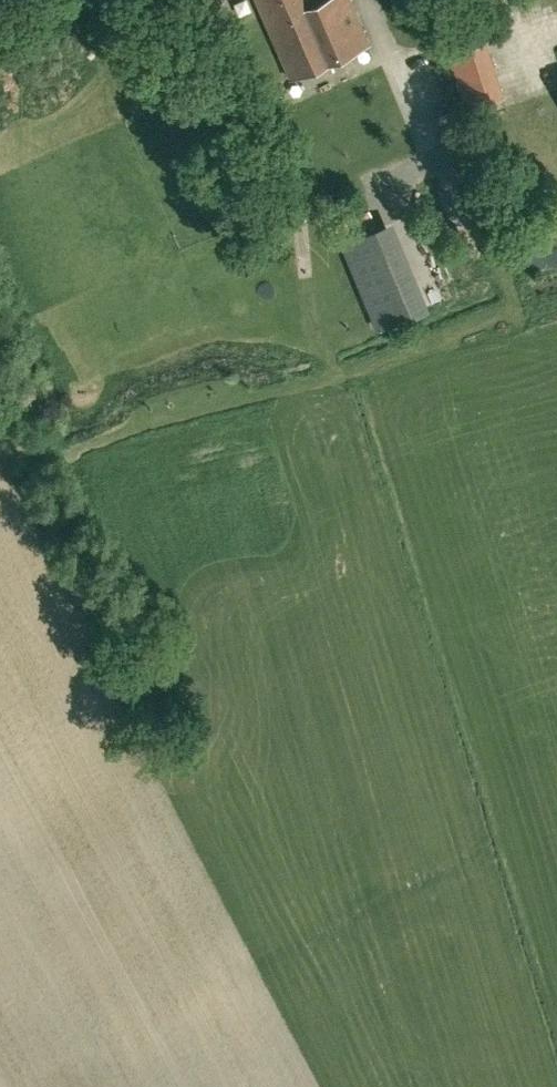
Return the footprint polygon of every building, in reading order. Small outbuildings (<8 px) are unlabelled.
[(318,0),(258,0),(290,75),(367,42),(348,0),(319,0),(318,0)] [(449,55),(455,72),(489,61),(483,43),(449,55)] [(421,309),(387,218),(335,238),(369,328),(421,309)]
